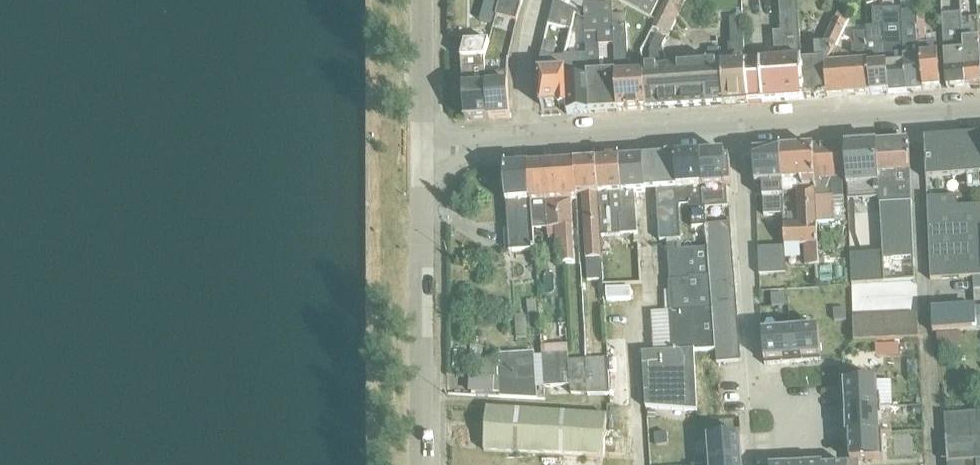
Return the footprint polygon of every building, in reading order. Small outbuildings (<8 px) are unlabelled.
[(500,3),(496,16),(517,22),(522,6),(522,5),(500,0),(500,3)] [(575,14),(586,18),(585,5),(574,0),(555,0),(554,4),(575,14)] [(624,4),(640,12),(652,18),(661,0),(616,0),(624,4)] [(681,12),(687,0),(667,0),(665,5),(681,12)] [(749,104),(804,100),(802,64),(799,0),(780,0),(781,33),(774,34),(776,62),(760,63),(760,58),(746,58),(749,104)] [(496,16),(500,3),(488,1),(482,24),(493,27),(496,16)] [(575,14),(554,4),(549,25),(572,29),(575,14)] [(585,5),(586,18),(587,49),(590,113),(618,112),(616,74),(604,74),(604,61),(608,61),(608,47),(615,47),(613,16),(613,5),(603,5),(585,5)] [(681,12),(665,5),(653,29),(669,36),(681,12)] [(867,34),(871,95),(890,94),(885,10),(872,10),(873,28),(867,28),(867,34)] [(885,10),(890,94),(907,92),(904,44),(898,45),(895,10),(885,10)] [(904,44),(907,92),(924,91),(917,16),(917,12),(902,13),(904,44)] [(802,64),(804,100),(828,98),(826,66),(835,49),(850,19),(839,13),(823,47),(815,47),(816,63),(802,64)] [(967,87),(962,18),(962,14),(942,15),(947,89),(967,87)] [(613,16),(615,47),(616,74),(618,112),(646,110),(644,74),(631,74),(626,15),(613,16)] [(917,16),(924,91),(941,89),(936,35),(927,37),(925,16),(917,16)] [(967,87),(979,86),(979,39),(979,19),(970,20),(969,18),(962,18),(967,87)] [(722,65),(724,105),(749,104),(746,58),(742,19),(731,19),(732,46),(729,46),(730,58),(721,58),(721,50),(709,51),(710,65),(722,65)] [(826,66),(828,98),(871,95),(867,34),(855,35),(855,47),(853,48),(854,64),(845,65),(850,56),(835,49),(826,66)] [(644,74),(646,110),(669,109),(665,68),(663,48),(667,42),(657,37),(650,51),(652,70),(643,70),(644,74)] [(487,85),(486,75),(485,59),(490,42),(465,43),(462,58),(466,121),(488,120),(487,85)] [(553,58),(554,58),(557,44),(545,42),(545,44),(542,55),(553,58)] [(564,57),(567,103),(568,115),(590,113),(587,49),(575,51),(574,54),(566,54),(564,57)] [(553,58),(542,55),(539,66),(542,106),(545,106),(548,108),(554,108),(555,106),(561,105),(560,103),(567,103),(564,57),(554,58),(553,58)] [(665,68),(669,109),(724,105),(722,65),(710,65),(665,68)] [(487,85),(488,120),(510,118),(508,74),(486,75),(487,85)] [(939,143),(939,141),(926,141),(928,180),(968,178),(969,191),(979,190),(979,140),(939,143)] [(878,145),(879,173),(880,179),(881,206),(885,284),(917,282),(910,142),(878,145)] [(846,147),(847,180),(848,196),(858,196),(858,180),(868,179),(867,174),(879,173),(878,145),(846,147)] [(814,149),(818,236),(829,236),(829,233),(833,233),(832,224),(846,222),(843,181),(847,180),(846,147),(814,149)] [(781,151),(783,192),(799,192),(799,214),(784,215),(786,257),(801,257),(801,250),(804,250),(805,265),(819,266),(818,236),(814,149),(781,151)] [(783,192),(781,151),(754,152),(755,170),(756,185),(763,185),(764,216),(784,215),(783,192)] [(701,156),(705,209),(729,208),(727,188),(732,188),(731,161),(726,162),(725,154),(704,156),(701,156)] [(677,157),(680,206),(691,205),(693,228),(707,227),(707,225),(705,209),(701,156),(677,157)] [(643,159),(646,193),(658,191),(661,242),(668,241),(682,241),(680,206),(677,157),(643,159)] [(624,217),(621,217),(622,236),(638,235),(635,194),(646,193),(643,159),(620,161),(624,217)] [(597,163),(600,218),(621,217),(624,217),(620,161),(597,163)] [(575,164),(577,197),(579,197),(583,197),(584,220),(588,282),(604,281),(601,238),(600,218),(597,163),(575,164)] [(556,228),(557,249),(558,265),(576,264),(573,202),(577,201),(577,197),(575,164),(571,164),(556,165),(560,228),(556,228)] [(529,167),(534,231),(548,230),(550,250),(557,249),(556,228),(560,228),(556,165),(529,167)] [(534,231),(529,167),(505,169),(510,252),(536,251),(534,231)] [(881,206),(880,179),(868,180),(870,207),(881,206)] [(958,208),(957,198),(928,199),(931,280),(979,277),(979,207),(958,208)] [(600,218),(601,238),(610,237),(622,236),(621,217),(600,218)] [(708,249),(716,352),(717,364),(722,363),(742,362),(740,336),(739,325),(736,290),(731,223),(707,225),(707,227),(708,249)] [(673,353),(655,354),(643,354),(647,409),(698,413),(696,353),(716,352),(708,249),(707,249),(679,251),(678,245),(668,246),(671,283),(669,283),(671,311),(673,353)] [(785,247),(759,249),(760,275),(761,275),(787,274),(785,247)] [(978,331),(976,308),(949,309),(933,310),(934,334),(938,334),(962,332),(978,331)] [(673,353),(671,311),(652,312),(655,354),(673,353)] [(526,315),(515,316),(517,339),(528,338),(526,315)] [(918,316),(854,319),(855,342),(920,340),(918,316)] [(791,330),(793,364),(822,361),(819,328),(791,330)] [(793,364),(791,330),(763,333),(765,366),(793,364)] [(962,332),(938,334),(938,345),(941,346),(948,349),(963,349),(962,332)] [(509,355),(535,354),(534,344),(509,345),(509,355)] [(900,344),(877,344),(877,357),(901,356),(900,344)] [(544,356),(546,388),(571,386),(569,361),(568,346),(543,348),(544,356)] [(535,354),(509,355),(498,356),(498,358),(491,362),(477,361),(476,378),(470,378),(469,394),(500,396),(500,399),(538,401),(538,388),(546,388),(544,356),(535,357),(535,354)] [(587,360),(589,395),(611,396),(609,358),(587,360)] [(569,361),(571,386),(571,395),(589,395),(587,360),(569,361)] [(848,410),(879,408),(878,382),(844,383),(845,401),(848,401),(848,410)] [(879,408),(848,410),(848,418),(846,418),(846,429),(846,436),(849,436),(881,434),(879,408)] [(487,409),(485,451),(605,458),(607,416),(487,409)] [(945,415),(948,464),(979,464),(979,413),(945,415)] [(849,436),(850,461),(848,461),(848,464),(859,464),(859,461),(882,460),(881,434),(849,436)] [(741,463),(740,455),(743,454),(741,436),(708,439),(710,464),(713,464),(741,463)]
